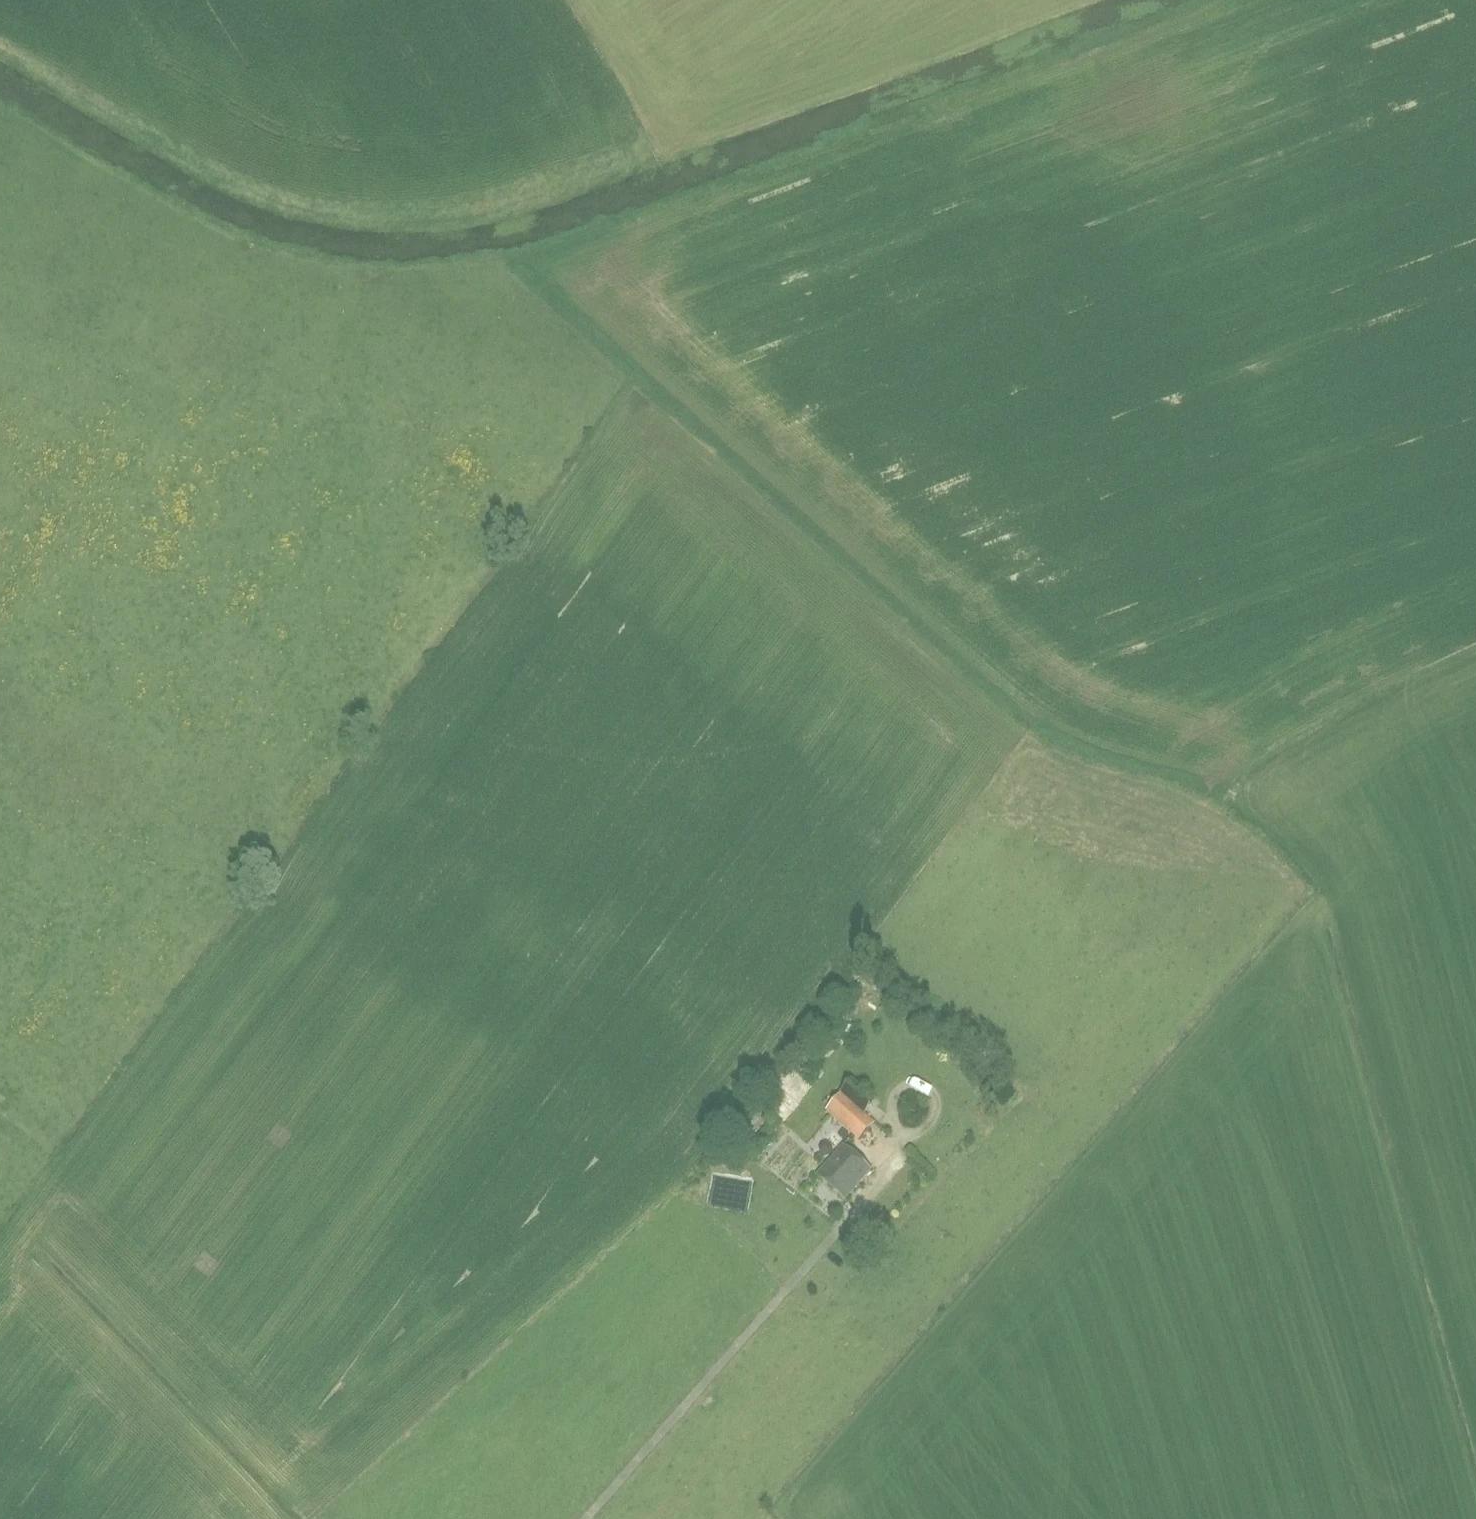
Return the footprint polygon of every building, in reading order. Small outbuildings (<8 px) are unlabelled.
[(860,1142),(877,1122),(866,1113),(874,1106),(850,1084),(825,1110),(860,1142)] [(845,1199),(871,1170),(843,1146),(818,1176),(845,1199)]
